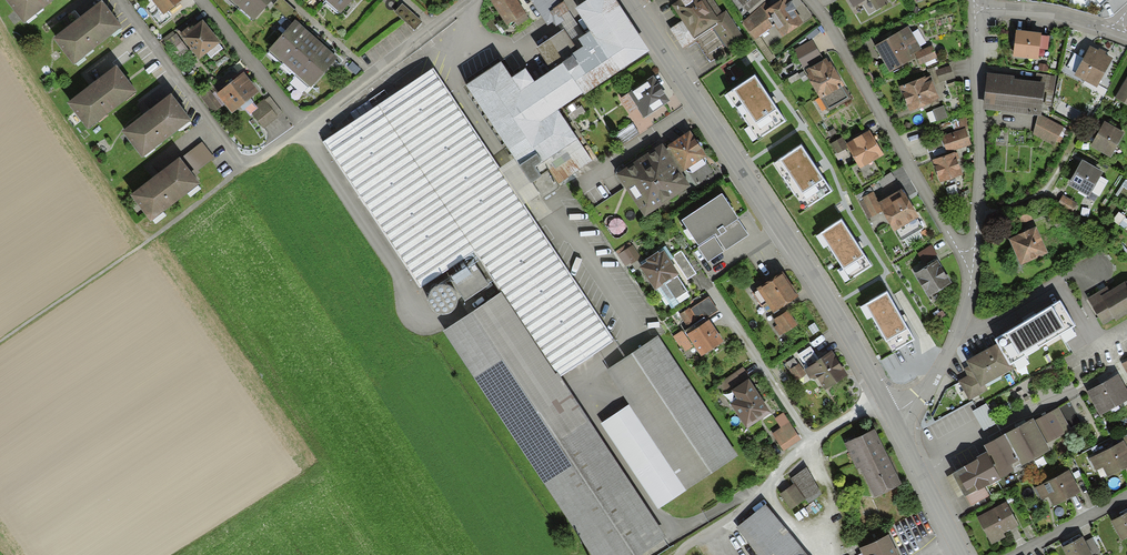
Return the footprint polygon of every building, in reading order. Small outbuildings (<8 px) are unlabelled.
[(24,23),(53,0),(6,0),(24,23)] [(102,0),(101,0),(53,38),(74,64),(122,26),(102,0)] [(167,11),(163,15),(152,0),(141,0),(139,1),(159,27),(172,17),(167,11)] [(163,15),(167,11),(182,0),(152,0),(163,15)] [(254,21),(273,0),(246,0),(239,8),(254,21)] [(284,0),(278,0),(273,6),(289,21),(298,13),(284,0)] [(340,13),(352,0),(326,0),(340,13)] [(575,8),(590,31),(584,34),(578,38),(584,46),(578,50),(572,53),(574,55),(551,70),(535,81),(526,68),(512,78),(501,62),(466,85),(515,158),(532,183),(533,183),(540,193),(543,199),(560,188),(558,185),(593,161),(559,109),(583,94),(584,95),(650,51),(616,0),(587,0),(575,8)] [(517,0),(490,0),(508,26),(515,21),(518,26),(529,18),(517,0)] [(547,25),(553,22),(556,26),(558,25),(565,21),(562,16),(569,11),(563,1),(562,3),(560,0),(531,0),(547,25)] [(672,5),(694,39),(712,27),(729,53),(747,41),(726,11),(723,13),(714,0),(680,0),(672,5)] [(762,0),(738,0),(748,12),(762,0)] [(787,0),(769,0),(760,7),(774,26),(782,38),(804,23),(787,0)] [(869,15),(877,10),(870,0),(866,0),(862,2),(869,15)] [(877,10),(889,2),(888,0),(870,0),(877,10)] [(760,7),(742,23),(756,40),(774,26),(760,7)] [(584,34),(569,11),(562,16),(565,21),(558,25),(562,30),(563,29),(578,50),(584,46),(578,38),(584,34)] [(221,42),(203,20),(191,29),(189,26),(180,33),(182,36),(181,37),(200,59),(207,53),(219,44),(221,42)] [(296,20),(269,49),(282,61),(309,32),(296,20)] [(908,26),(875,46),(891,73),(916,57),(914,54),(922,49),(908,26)] [(572,53),(578,50),(563,29),(562,30),(537,48),(551,70),(574,55),(572,53)] [(1042,33),(1016,30),(1013,57),(1039,60),(1040,49),(1041,35),(1042,33)] [(173,31),(163,39),(165,42),(164,43),(176,60),(189,50),(177,34),(176,35),(173,31)] [(309,32),(282,61),(296,74),(323,44),(309,32)] [(1049,36),(1041,35),(1040,49),(1048,49),(1049,36)] [(822,58),(812,40),(794,50),(803,68),(822,58)] [(223,49),(219,44),(207,53),(211,58),(223,49)] [(338,58),(323,44),(296,74),(311,88),(338,58)] [(937,59),(932,46),(922,49),(914,54),(916,57),(920,65),(937,59)] [(1098,50),(1090,46),(1084,58),(1076,73),(1074,75),(1096,87),(1113,58),(1105,54),(1098,50)] [(1076,73),(1084,58),(1074,53),(1066,67),(1076,73)] [(808,74),(806,75),(828,112),(852,98),(831,62),(830,63),(827,57),(806,69),(808,74)] [(348,68),(356,76),(361,70),(353,63),(348,68)] [(1049,65),(1039,63),(1038,70),(1048,71),(1049,65)] [(137,91),(117,65),(68,102),(88,129),(137,91)] [(938,69),(936,70),(939,82),(955,78),(951,65),(938,69)] [(937,66),(927,69),(930,75),(934,84),(939,82),(936,70),(938,69),(937,66)] [(323,143),(420,287),(475,253),(500,291),(443,331),(591,554),(641,554),(667,538),(560,376),(614,340),(524,204),(500,168),(433,68),(323,143)] [(259,92),(244,72),(217,93),(216,93),(225,105),(232,113),(259,92)] [(1014,76),(987,73),(983,110),(1038,116),(1041,116),(1041,114),(1044,90),(1044,82),(1035,81),(1014,79),(1014,76)] [(1036,73),(1035,81),(1044,82),(1044,90),(1054,91),(1056,76),(1036,73)] [(772,101),(755,75),(727,94),(758,140),(786,121),(772,101)] [(930,75),(900,86),(909,113),(931,105),(932,106),(941,103),(934,84),(930,75)] [(653,76),(628,92),(628,93),(638,108),(644,118),(670,101),(653,76)] [(1115,98),(1126,105),(1126,77),(1115,98)] [(212,93),(209,88),(200,95),(214,113),(222,106),(212,93)] [(215,91),(212,93),(222,106),(223,107),(225,105),(216,93),(217,93),(215,91)] [(191,120),(171,93),(122,131),(142,157),(191,120)] [(630,114),(638,108),(628,93),(620,98),(630,114)] [(265,100),(277,116),(282,112),(270,96),(265,100)] [(265,100),(264,99),(256,105),(259,108),(252,114),(263,128),(278,117),(277,116),(265,100)] [(944,105),(933,109),(937,121),(948,117),(944,105)] [(1041,116),(1038,116),(1033,135),(1055,146),(1064,127),(1041,114),(1041,116)] [(953,120),(954,130),(967,127),(966,118),(953,120)] [(1125,133),(1104,121),(1090,146),(1111,158),(1125,133)] [(639,133),(632,123),(615,135),(622,145),(639,133)] [(965,128),(941,136),(947,153),(971,145),(965,128)] [(846,144),(845,144),(848,148),(860,169),(884,155),(869,130),(846,144)] [(690,131),(667,145),(669,148),(684,171),(686,170),(705,158),(707,156),(690,131)] [(846,144),(842,137),(831,144),(836,154),(848,148),(845,144),(846,144)] [(202,142),(181,158),(195,177),(200,172),(198,170),(215,157),(202,142)] [(684,171),(669,148),(667,149),(663,143),(616,174),(644,217),(691,186),(682,173),(684,171)] [(778,160),(774,163),(805,209),(832,191),(819,171),(801,146),(779,161),(778,160)] [(957,151),(932,160),(940,183),(964,175),(961,167),(960,168),(957,159),(959,158),(957,151)] [(181,158),(179,157),(130,195),(152,222),(201,184),(195,177),(181,158)] [(524,204),(540,193),(533,183),(532,183),(515,158),(500,168),(524,204)] [(706,159),(705,158),(686,170),(688,171),(693,172),(705,165),(706,159)] [(1103,172),(1082,159),(1067,185),(1089,197),(1103,172)] [(879,202),(871,187),(856,195),(868,218),(881,211),(877,204),(879,202)] [(881,211),(894,232),(896,230),(902,240),(905,239),(919,231),(923,228),(917,218),(919,217),(902,189),(879,202),(877,204),(881,211)] [(722,194),(682,220),(698,246),(716,234),(717,237),(727,231),(725,229),(724,228),(739,219),(722,194)] [(1078,203),(1063,195),(1056,206),(1071,215),(1078,203)] [(1036,219),(1033,208),(1015,214),(1019,225),(1036,219)] [(1119,214),(1112,219),(1126,231),(1126,219),(1119,214)] [(739,220),(725,229),(727,231),(717,237),(726,250),(749,235),(739,220)] [(859,246),(842,220),(820,234),(844,271),(845,270),(851,279),(872,266),(859,246)] [(1036,227),(1009,239),(1021,265),(1048,253),(1036,227)] [(923,238),(919,231),(905,239),(909,246),(923,238)] [(724,252),(714,237),(698,247),(708,262),(724,252)] [(641,256),(633,245),(618,255),(626,267),(641,256)] [(938,255),(931,245),(916,254),(923,264),(938,255)] [(658,251),(658,252),(660,253),(664,250),(670,260),(673,258),(665,246),(658,251)] [(658,252),(646,260),(647,262),(639,267),(655,290),(658,288),(665,283),(676,300),(687,292),(677,276),(679,274),(670,260),(664,250),(660,253),(658,252)] [(697,273),(681,251),(673,256),(674,258),(673,258),(688,280),(697,273)] [(952,283),(938,260),(914,274),(929,297),(952,283)] [(783,272),(757,288),(773,313),(799,296),(783,272)] [(1088,298),(1103,325),(1115,319),(1116,321),(1126,314),(1126,282),(1125,282),(1110,290),(1108,286),(1088,298)] [(676,300),(665,283),(658,288),(671,309),(679,304),(676,300)] [(443,284),(441,285),(438,285),(436,286),(434,287),(432,289),(431,291),(429,293),(429,295),(428,298),(428,300),(428,303),(429,305),(430,307),(432,309),(433,311),(435,312),(437,313),(440,314),(442,314),(445,314),(447,314),(449,313),(451,312),(453,310),(455,309),(456,307),(457,304),(458,302),(458,300),(458,297),(458,295),(457,293),(455,291),(454,289),(452,287),(450,286),(448,285),(445,285),(443,284)] [(690,297),(687,292),(676,300),(679,304),(690,297)] [(903,319),(888,292),(865,305),(887,344),(887,343),(892,353),(915,340),(903,319)] [(691,308),(690,307),(679,314),(687,327),(699,320),(704,316),(706,318),(718,310),(709,296),(691,308)] [(1061,301),(995,339),(997,343),(966,361),(969,366),(964,369),(968,376),(958,381),(970,401),(988,390),(985,385),(1014,369),(1011,364),(1076,327),(1061,301)] [(798,324),(789,310),(774,319),(777,325),(774,327),(780,336),(798,324)] [(946,316),(942,310),(933,316),(937,322),(946,316)] [(724,342),(709,320),(687,335),(701,356),(724,342)] [(693,346),(682,330),(673,336),(680,347),(682,346),(685,351),(693,346)] [(602,423),(658,509),(738,456),(658,336),(607,370),(630,405),(602,423)] [(832,351),(804,370),(811,379),(813,378),(814,380),(817,378),(825,390),(848,375),(832,351)] [(807,374),(799,363),(798,364),(794,358),(786,363),(790,369),(789,369),(797,381),(807,374)] [(749,374),(743,365),(717,383),(723,393),(732,386),(749,374)] [(771,407),(749,374),(732,386),(736,392),(730,397),(747,423),(771,407)] [(1118,374),(1086,392),(1100,416),(1126,401),(1126,390),(1118,374)] [(983,430),(997,423),(986,403),(973,411),(983,430)] [(964,467),(953,473),(953,474),(964,494),(965,496),(966,496),(977,490),(978,491),(985,487),(988,486),(988,487),(1014,472),(1013,471),(1051,450),(1047,444),(1072,430),(1059,407),(1034,421),(1034,419),(984,446),(987,451),(976,457),(977,459),(964,466),(964,467)] [(781,428),(790,422),(783,413),(775,418),(781,428)] [(801,440),(790,422),(781,428),(772,434),(784,451),(801,440)] [(902,484),(875,429),(846,443),(873,498),(902,484)] [(1124,440),(1089,459),(1096,471),(1103,468),(1108,477),(1126,467),(1126,446),(1124,440)] [(807,468),(791,477),(809,502),(822,494),(807,468)] [(1081,492),(1069,470),(1035,488),(1041,500),(1049,497),(1054,507),(1081,492)] [(964,494),(953,474),(948,477),(959,497),(964,494)] [(805,500),(794,484),(780,494),(791,509),(805,500)] [(990,496),(985,487),(978,491),(977,490),(966,496),(971,506),(990,496)] [(1006,502),(977,517),(991,544),(1005,537),(1003,534),(1019,526),(1006,502)] [(765,504),(736,528),(758,554),(772,554),(773,554),(774,554),(807,554),(765,504)] [(1111,521),(1122,541),(1126,538),(1126,512),(1111,521)] [(860,549),(863,554),(899,554),(889,535),(860,549)] [(1062,548),(1066,554),(1093,554),(1085,541),(1083,536),(1062,548)] [(1085,541),(1093,554),(1096,554),(1100,553),(1092,538),(1085,541)]
